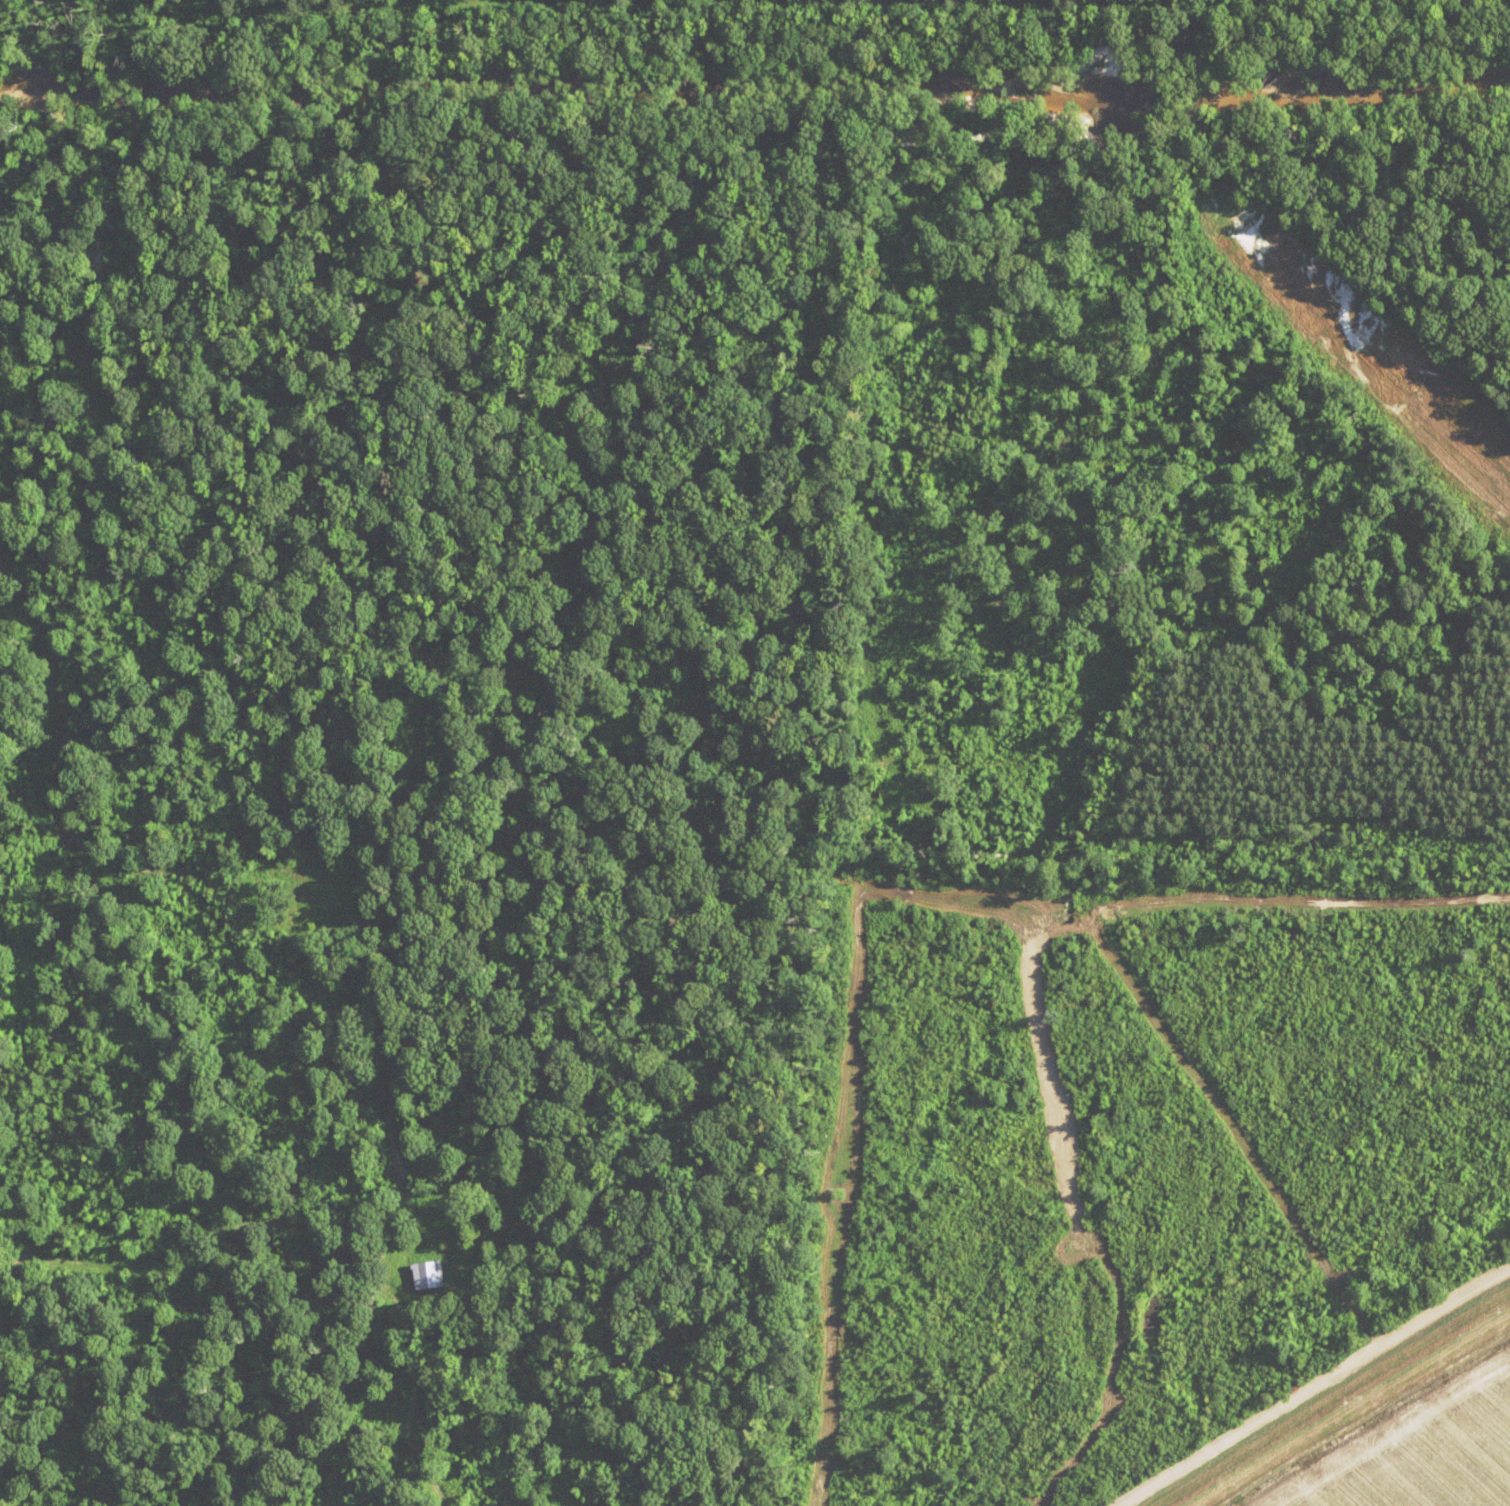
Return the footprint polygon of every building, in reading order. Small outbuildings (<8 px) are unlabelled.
[(445,1286),(443,1260),(414,1262),(416,1289),(445,1286)]
